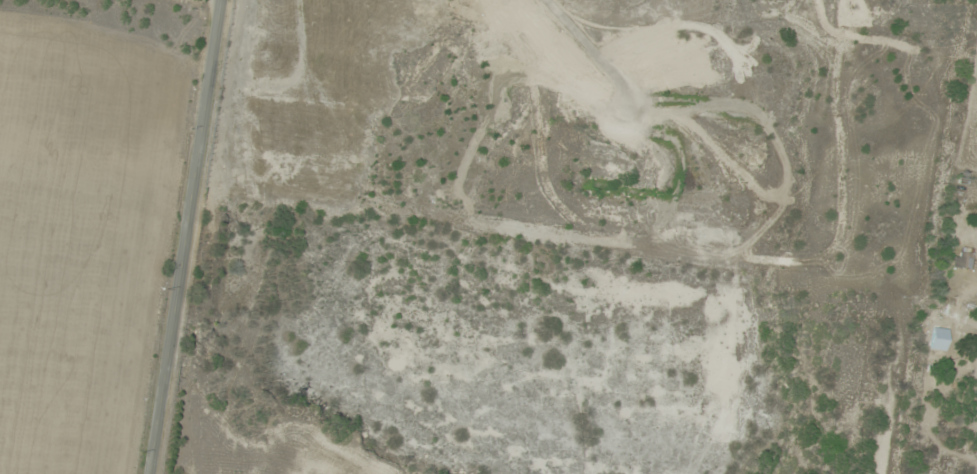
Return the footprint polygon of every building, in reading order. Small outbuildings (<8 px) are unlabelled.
[(953,268),(972,268),(973,252),(954,252),(953,268)] [(932,348),(947,348),(947,328),(932,328),(932,348)]
